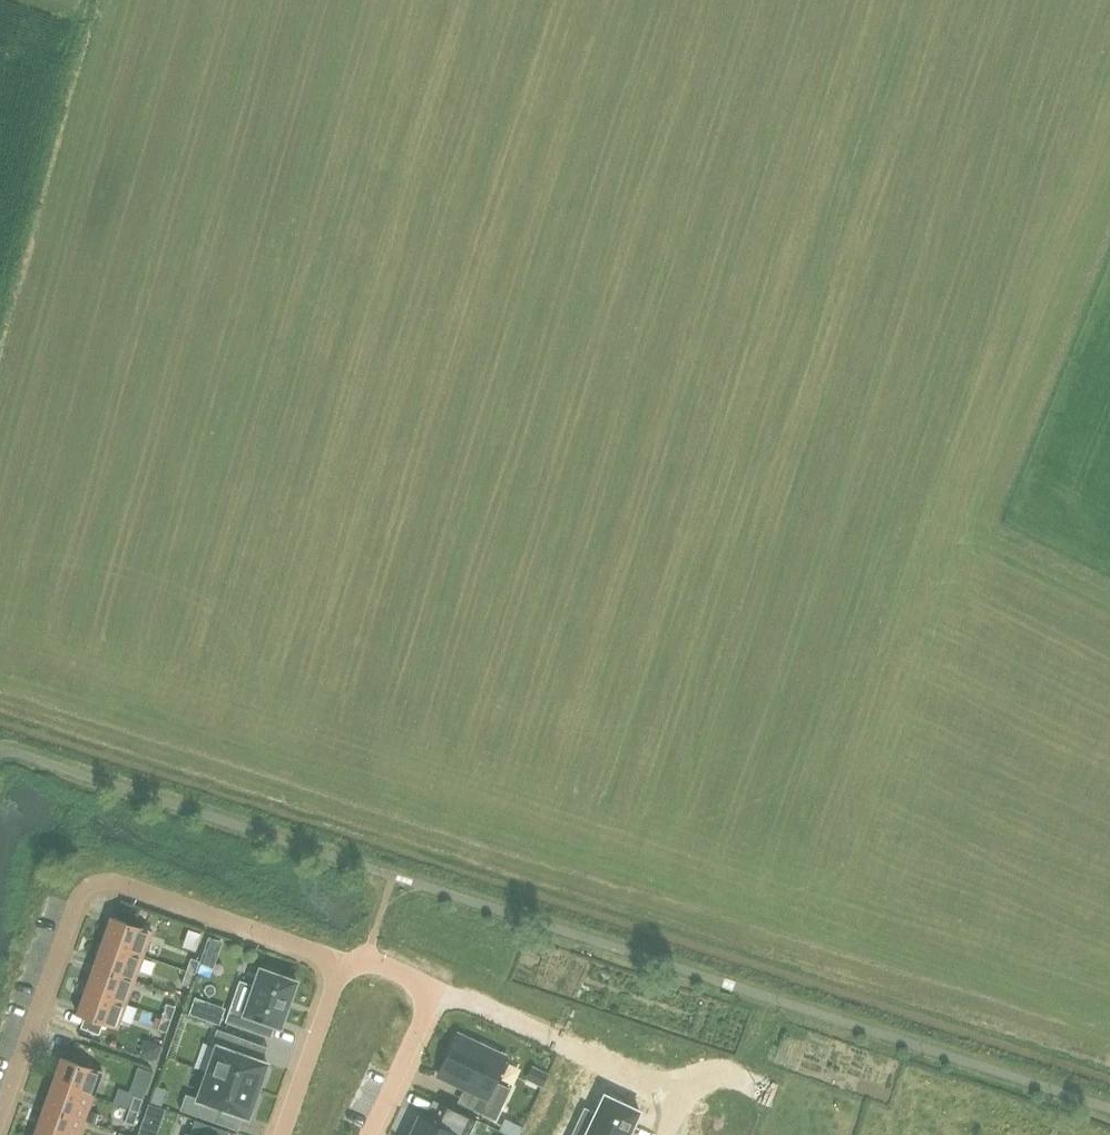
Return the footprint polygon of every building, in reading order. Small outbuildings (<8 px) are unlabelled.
[(116,920),(107,945),(148,960),(157,935),(116,920)] [(140,983),(148,960),(107,945),(99,969),(140,983)] [(189,957),(185,970),(194,973),(198,960),(189,957)] [(225,1021),(257,1032),(261,1020),(280,1026),(296,981),(278,974),(280,970),(265,965),(264,969),(260,968),(248,1003),(233,998),(225,1021)] [(131,1007),(140,983),(99,969),(90,992),(131,1007)] [(189,986),(194,973),(185,970),(180,983),(189,986)] [(122,1031),(131,1007),(90,992),(81,1017),(122,1031)] [(166,1003),(161,1016),(170,1019),(174,1006),(166,1003)] [(165,1031),(170,1019),(161,1016),(157,1028),(165,1031)] [(267,1063),(241,1053),(247,1039),(217,1029),(211,1045),(216,1046),(207,1072),(257,1090),(260,1083),(264,1084),(269,1070),(265,1068),(267,1063)] [(456,1038),(440,1072),(466,1084),(464,1087),(485,1097),(478,1111),(495,1118),(509,1089),(494,1082),(504,1060),(456,1038)] [(107,1073),(66,1059),(57,1083),(98,1097),(107,1073)] [(255,1097),(257,1090),(207,1072),(198,1098),(186,1093),(180,1110),(217,1123),(222,1108),(248,1117),(250,1111),(254,1113),(259,1098),(255,1097)] [(92,1111),(98,1097),(57,1083),(48,1107),(89,1121),(94,1123),(98,1113),(92,1111)] [(639,1110),(621,1102),(622,1099),(610,1094),(609,1096),(605,1094),(585,1134),(627,1134),(639,1110)] [(133,1095),(128,1108),(137,1111),(142,1098),(133,1095)] [(477,1120),(444,1104),(435,1123),(424,1118),(420,1116),(411,1134),(469,1134),(477,1120)] [(89,1121),(48,1107),(39,1131),(52,1134),(84,1134),(89,1121)] [(133,1124),(137,1111),(128,1108),(124,1121),(133,1124)] [(220,1128),(195,1120),(190,1134),(186,1133),(185,1134),(218,1134),(220,1128)]
